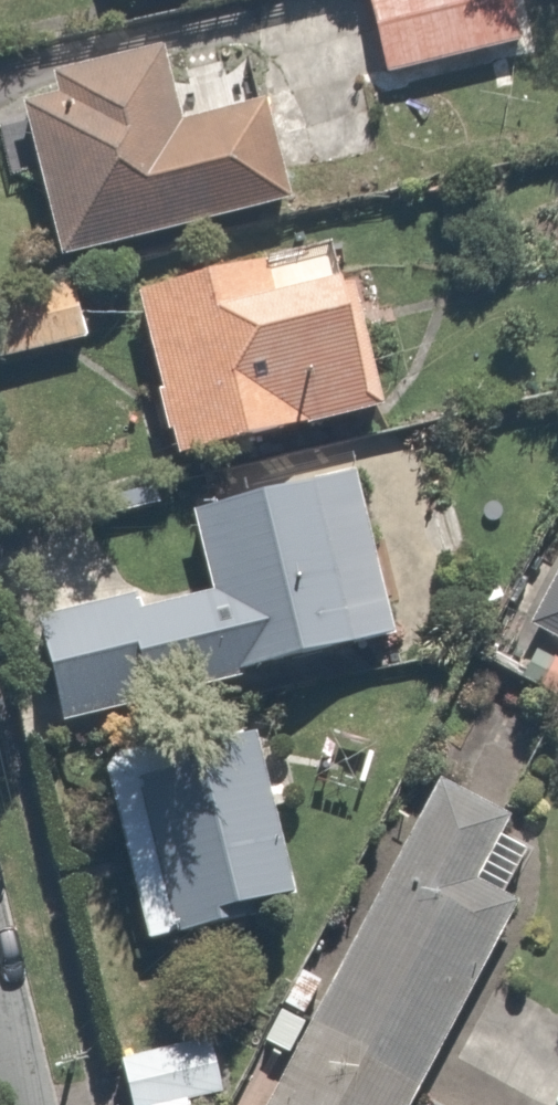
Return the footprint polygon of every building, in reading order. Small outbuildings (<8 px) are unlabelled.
[(382,79),(508,45),(495,0),(360,0),(382,79)] [(203,96),(193,46),(11,84),(45,249),(330,189),(306,75),(203,96)] [(120,306),(162,470),(387,413),(346,249),(120,306)] [(92,341),(75,270),(0,287),(0,362),(92,341)] [(190,518),(207,595),(31,634),(51,725),(227,686),(383,651),(346,484),(190,518)] [(527,621),(557,638),(557,563),(527,621)] [(292,911),(250,729),(96,765),(139,947),(292,911)] [(514,837),(430,792),(260,1104),(411,1104),(525,894),(517,889),(530,867),(505,854),(514,837)] [(187,1099),(223,1090),(209,1032),(108,1058),(119,1104),(188,1104),(187,1099)]
